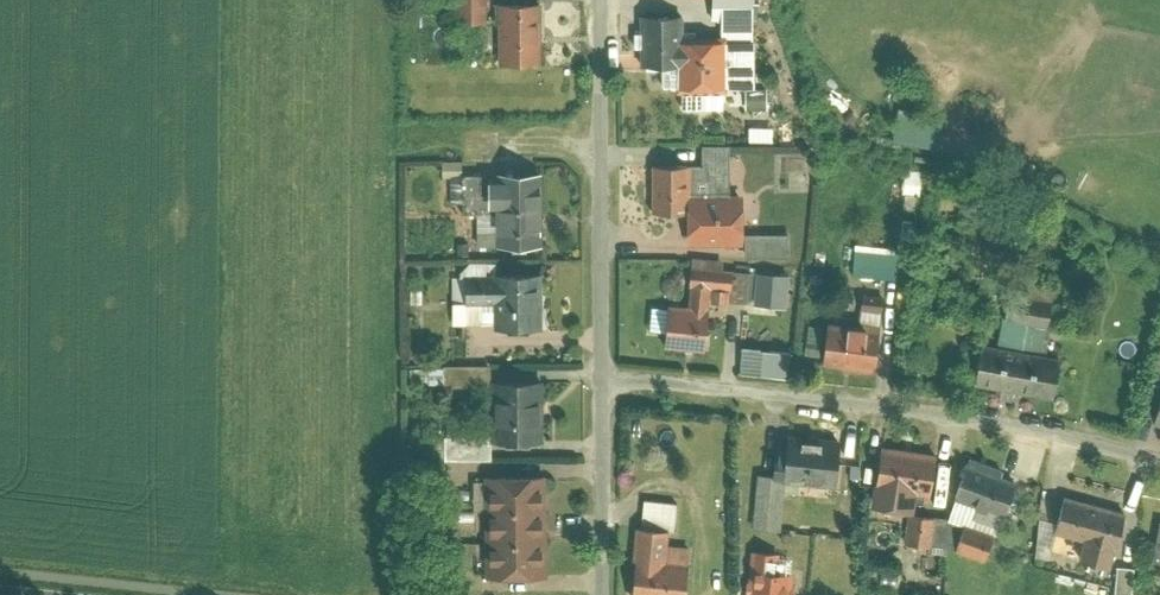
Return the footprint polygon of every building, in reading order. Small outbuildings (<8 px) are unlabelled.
[(458,18),(486,18),(486,0),(458,0),(458,18)] [(712,19),(723,19),(751,19),(751,0),(712,0),(712,19)] [(539,2),(499,3),(499,61),(540,61),(539,2)] [(679,14),(641,15),(641,64),(680,64),(679,38),(679,14)] [(752,53),(751,19),(723,19),(723,37),(723,54),(752,53)] [(723,37),(679,38),(680,64),(680,90),(724,90),(723,54),(723,37)] [(754,79),(750,106),(771,108),(774,81),(754,79)] [(728,197),(727,143),(699,143),(700,160),(684,160),(684,165),(685,197),(728,197)] [(684,165),(649,165),(650,210),(685,209),(685,197),(684,165)] [(908,208),(922,209),(926,168),(911,167),(908,208)] [(540,170),(494,171),(494,177),(480,177),(480,204),(495,204),(495,244),(541,243),(540,170)] [(728,197),(685,197),(685,209),(685,242),(741,241),(741,231),(740,196),(728,197)] [(907,218),(906,242),(916,242),(917,219),(907,218)] [(741,253),(790,252),(790,231),(741,231),(741,241),(741,253)] [(900,250),(855,246),(852,276),(897,280),(900,250)] [(728,289),(730,268),(691,263),(689,284),(711,287),(728,289)] [(727,297),(746,299),(750,270),(730,268),(728,289),(727,297)] [(790,274),(757,271),(754,303),(787,306),(790,274)] [(540,272),(467,272),(467,300),(494,300),(494,324),(541,324),(540,272)] [(686,305),(667,302),(662,343),(703,348),(711,287),(689,284),(686,305)] [(854,299),(851,327),(882,330),(885,302),(854,299)] [(1006,339),(1048,348),(1056,311),(1014,302),(1006,339)] [(829,324),(824,360),(878,366),(882,330),(851,327),(829,324)] [(996,346),(986,345),(979,381),(1013,386),(1017,360),(1018,349),(996,346)] [(794,350),(761,346),(758,371),(792,375),(794,350)] [(1037,355),(1027,353),(1020,389),(1054,395),(1058,369),(1059,358),(1037,355)] [(492,363),(444,364),(444,393),(492,392),(492,380),(492,363)] [(541,379),(492,380),(492,392),(493,437),(541,436),(541,379)] [(445,434),(446,456),(490,455),(489,433),(445,434)] [(840,481),(842,443),(784,439),(782,477),(840,481)] [(935,451),(881,443),(872,507),(908,512),(911,489),(929,492),(935,451)] [(1018,481),(968,461),(954,494),(1004,514),(1018,481)] [(541,470),(482,471),(483,506),(542,505),(541,470)] [(782,477),(757,475),(754,525),(778,527),(782,477)] [(1125,512),(1064,496),(1056,528),(1082,535),(1076,556),(1107,564),(1111,546),(1116,547),(1125,512)] [(677,500),(644,498),(642,526),(675,528),(677,500)] [(542,505),(483,506),(483,540),(542,539),(542,505)] [(907,542),(929,545),(933,517),(911,514),(907,542)] [(993,535),(959,523),(951,548),(984,559),(993,535)] [(691,548),(663,546),(664,529),(633,527),(628,594),(688,594),(691,548)] [(542,539),(483,540),(484,572),(543,571),(542,539)] [(752,552),(749,594),(784,594),(785,568),(775,567),(776,554),(752,552)] [(1134,566),(1115,564),(1112,594),(1130,594),(1134,566)] [(1066,576),(1061,594),(1091,594),(1094,583),(1066,576)]
